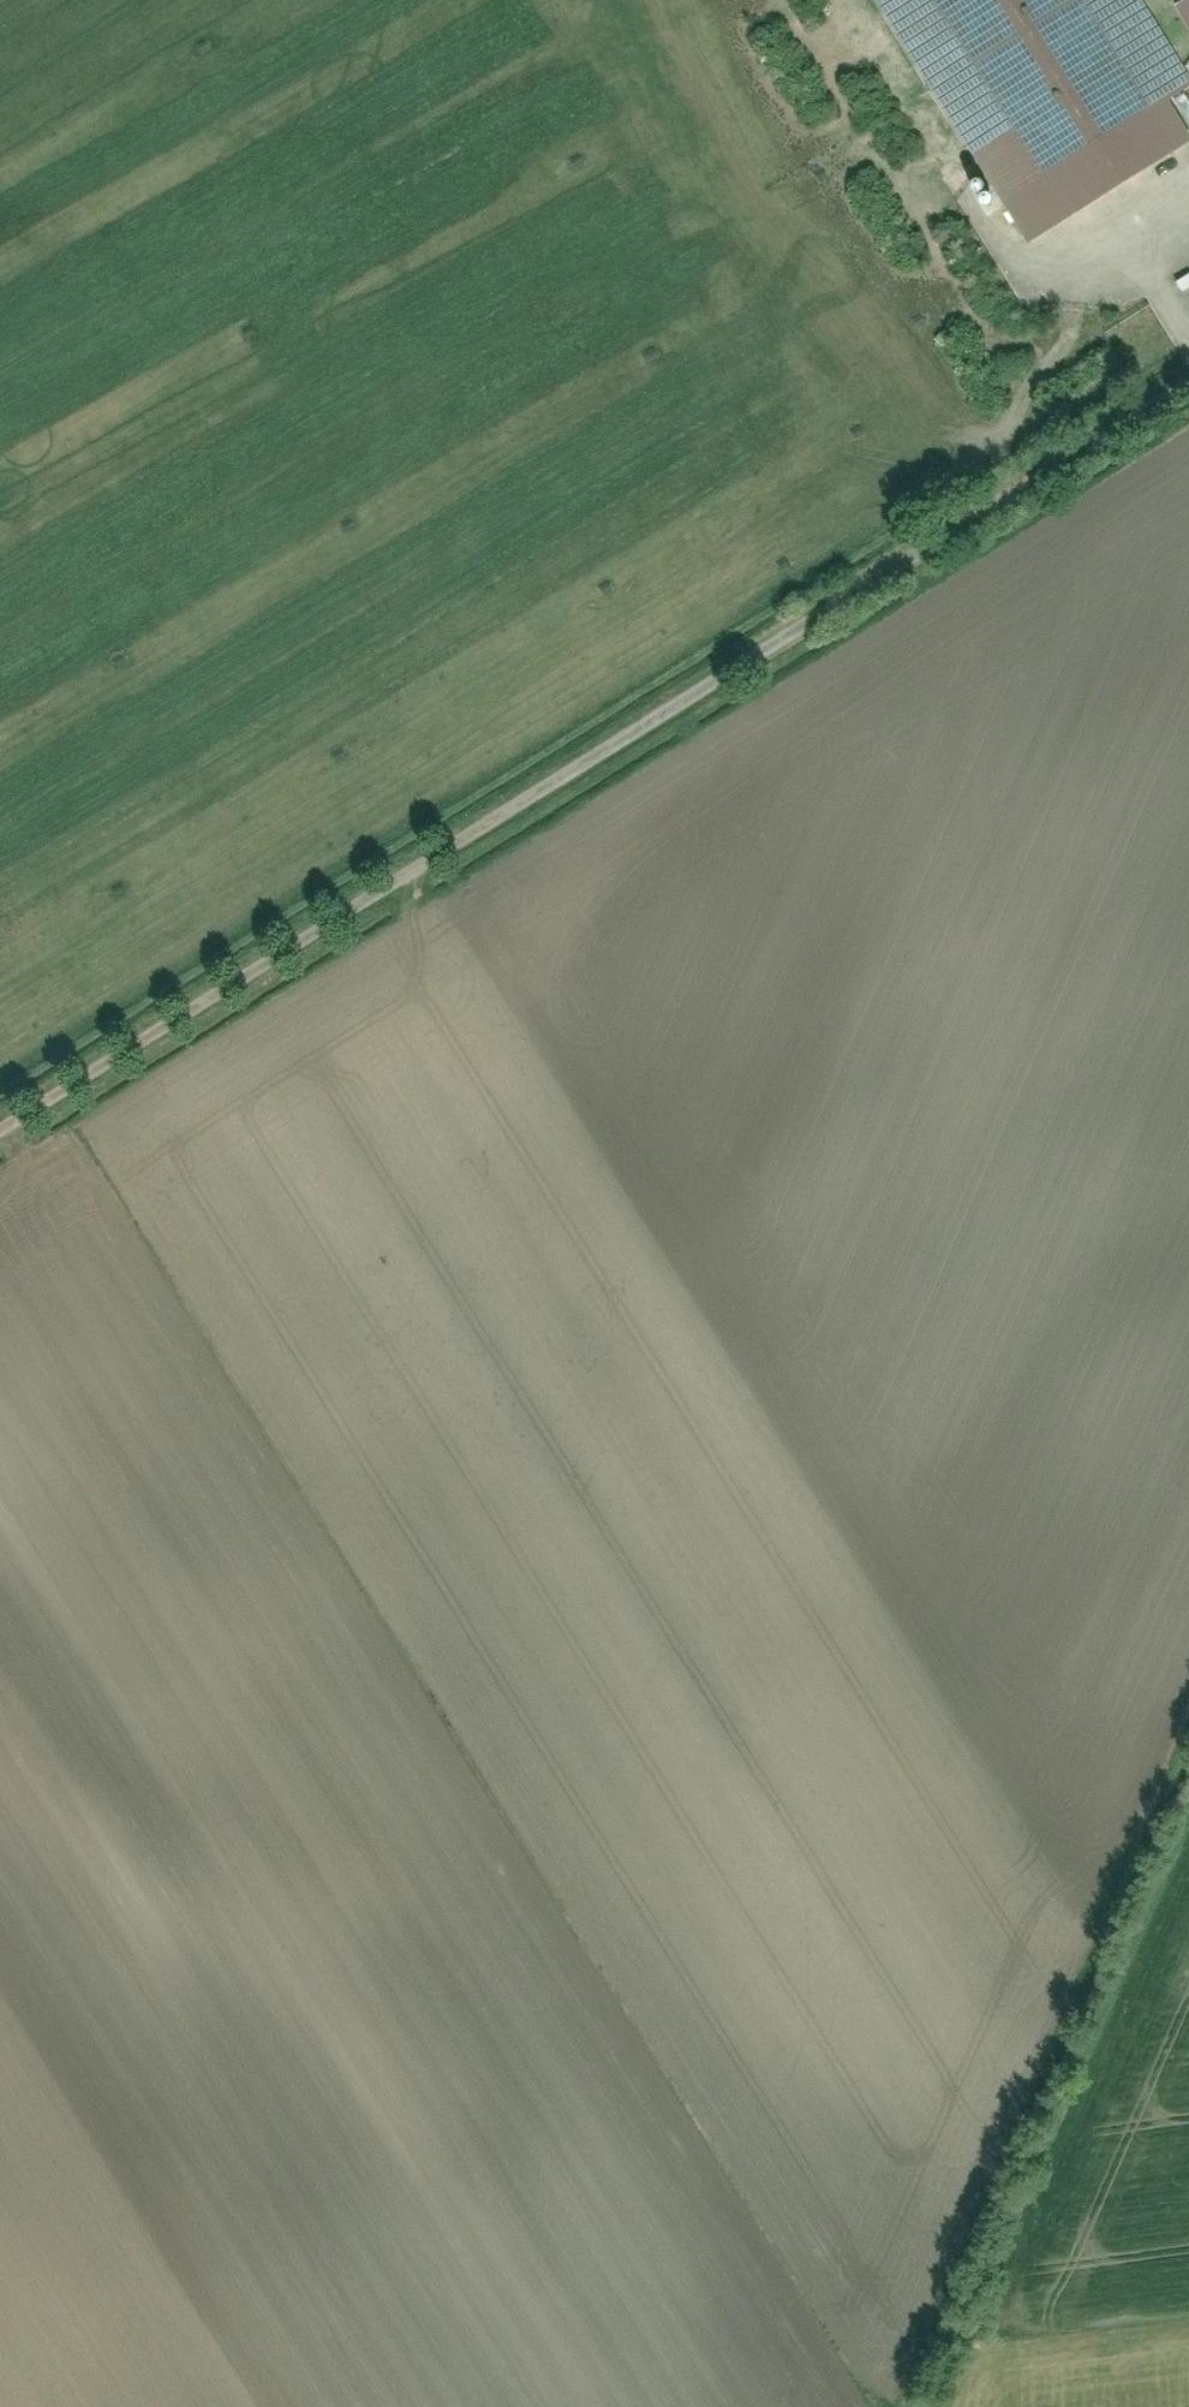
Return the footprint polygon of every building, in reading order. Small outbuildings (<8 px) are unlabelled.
[(1152,0),(880,0),(1031,239),(1188,139),(1188,96),(1185,90),(1188,87),(1188,59),(1152,0)]
